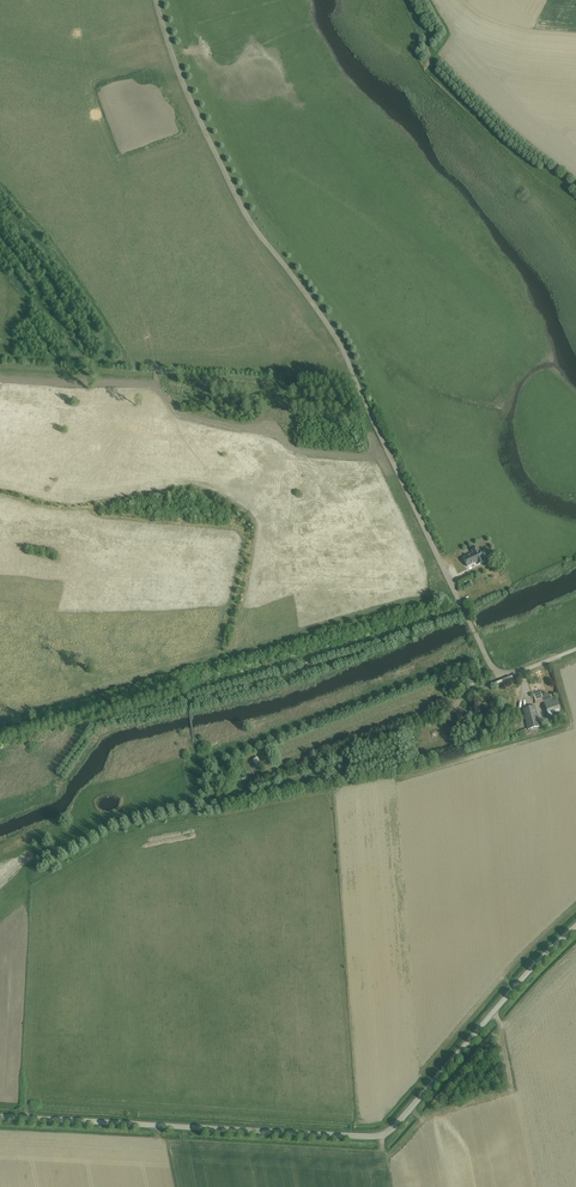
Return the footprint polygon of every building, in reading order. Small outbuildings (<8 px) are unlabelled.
[(464,559),(468,567),(478,562),(479,565),(485,562),(484,560),(484,559),(480,551),(478,548),(472,551),(473,554),(464,559)] [(557,697),(544,702),(550,719),(563,715),(557,697)] [(530,731),(540,729),(534,706),(524,708),(530,731)] [(258,756),(252,759),(256,767),(261,765),(258,756)]
